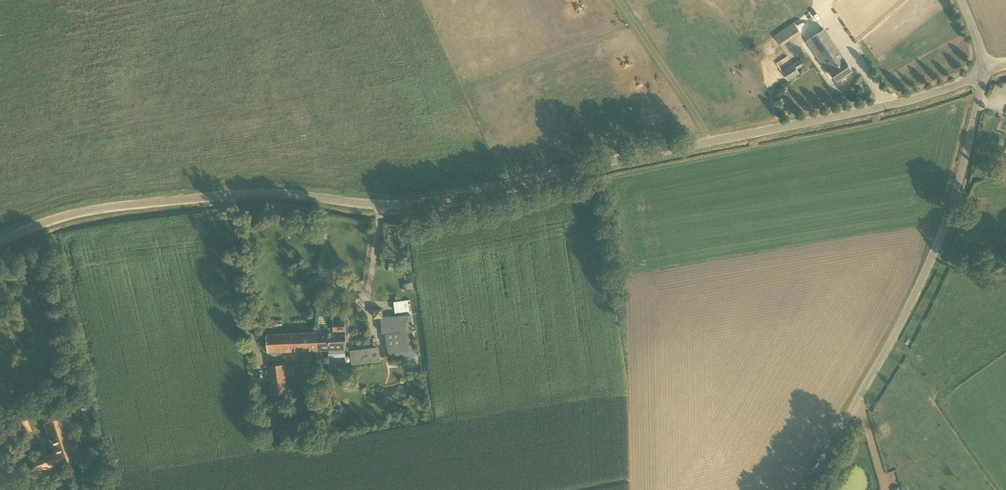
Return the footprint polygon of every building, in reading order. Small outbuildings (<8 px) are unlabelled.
[(781,45),(801,32),(794,22),(774,35),(781,45)] [(853,71),(823,28),(808,39),(821,56),(824,54),(831,66),(828,67),(837,81),(853,71)] [(777,62),(780,68),(791,62),(787,56),(777,62)] [(788,79),(799,72),(796,68),(804,63),(800,58),(782,70),(788,79)] [(409,299),(394,300),(394,311),(409,310),(409,299)] [(382,308),(373,309),(375,318),(383,317),(382,308)] [(386,317),(381,318),(381,327),(382,334),(387,333),(401,332),(399,316),(386,317)] [(317,350),(346,349),(345,319),(333,320),(333,324),(321,325),(322,332),(316,332),(317,350)] [(268,351),(317,350),(316,332),(266,334),(268,351)] [(381,359),(380,353),(351,357),(352,362),(381,359)] [(273,395),(289,394),(285,364),(270,365),(273,395)] [(37,472),(82,456),(78,445),(79,444),(69,413),(46,421),(56,450),(36,458),(35,457),(32,458),(37,472)] [(5,450),(17,448),(14,433),(3,435),(5,450)]
